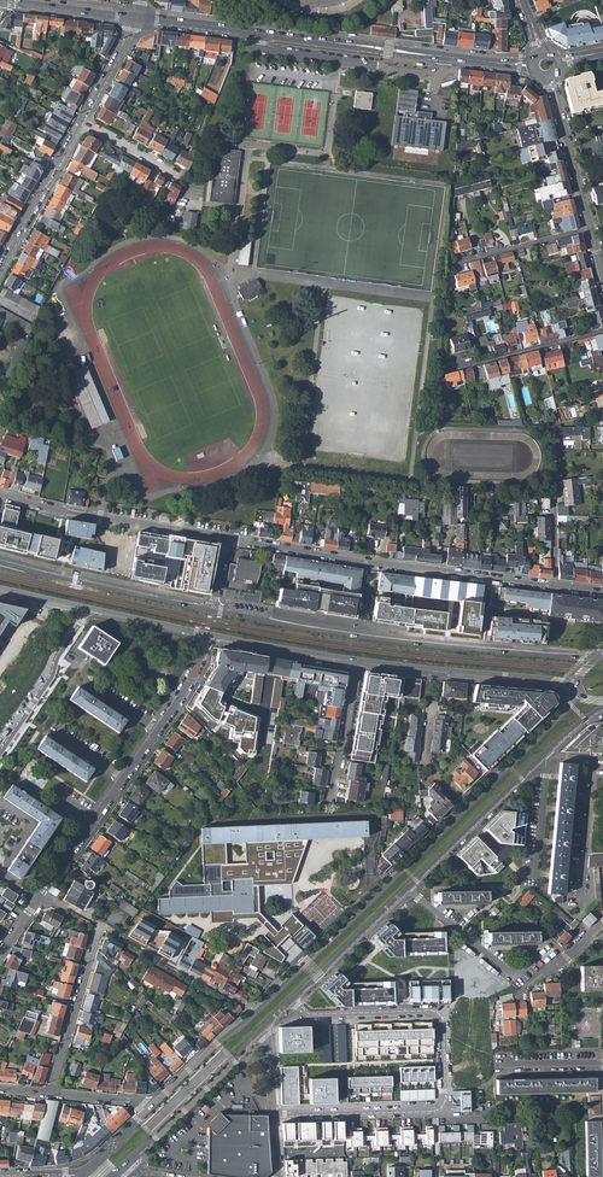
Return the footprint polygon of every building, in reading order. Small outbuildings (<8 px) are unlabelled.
[(168,10),(183,12),(184,0),(169,0),(168,10)] [(183,12),(197,14),(198,0),(191,0),(191,3),(186,2),(186,0),(184,0),(183,12)] [(197,14),(209,16),(210,9),(211,0),(198,0),(197,14)] [(390,12),(401,11),(400,0),(389,0),(390,12)] [(414,30),(415,37),(433,36),(432,32),(432,24),(431,6),(430,0),(422,0),(424,30),(414,30)] [(495,9),(498,8),(507,5),(505,0),(492,0),(495,9)] [(534,2),(538,11),(541,10),(542,11),(545,10),(545,9),(550,7),(549,5),(552,4),(552,3),(551,0),(541,0),(534,2)] [(498,12),(494,12),(494,19),(505,19),(508,19),(507,5),(498,8),(498,12)] [(11,30),(11,27),(22,28),(22,27),(22,23),(23,15),(14,14),(4,19),(0,27),(0,29),(11,30)] [(23,15),(22,23),(35,24),(36,16),(23,15)] [(34,34),(33,37),(39,38),(40,31),(46,31),(47,18),(36,16),(35,24),(34,29),(34,34)] [(49,18),(48,26),(62,28),(63,20),(49,18)] [(489,22),(488,30),(491,30),(505,30),(505,19),(494,19),(489,19),(489,22)] [(62,28),(61,36),(63,37),(63,34),(75,36),(75,33),(77,22),(63,20),(62,28)] [(77,22),(75,33),(81,34),(81,37),(87,38),(87,40),(90,40),(92,25),(90,25),(90,23),(77,22)] [(600,25),(587,28),(586,22),(579,24),(579,26),(563,28),(560,22),(544,28),(547,37),(564,46),(602,38),(602,37),(600,25)] [(92,25),(90,40),(100,41),(101,37),(102,25),(96,24),(96,25),(92,25)] [(437,25),(432,24),(432,32),(437,32),(436,40),(442,40),(443,31),(444,26),(439,25),(437,25)] [(102,25),(101,37),(109,37),(115,38),(116,34),(112,26),(102,25)] [(371,25),(370,36),(393,39),(395,29),(371,25)] [(505,30),(491,30),(491,39),(494,39),(495,53),(505,53),(505,30)] [(442,40),(442,45),(455,46),(456,33),(443,31),(442,40)] [(456,33),(455,46),(470,48),(472,35),(472,34),(457,31),(456,33)] [(140,39),(135,48),(151,50),(152,45),(153,32),(140,39)] [(153,32),(152,45),(155,45),(154,56),(158,57),(159,45),(161,32),(153,32)] [(161,32),(159,45),(174,47),(174,46),(176,34),(161,32)] [(176,34),(174,46),(186,47),(185,50),(188,51),(189,48),(190,36),(176,34)] [(472,35),(470,48),(486,50),(487,39),(488,37),(472,35)] [(190,36),(189,48),(203,49),(204,37),(190,36)] [(109,37),(105,44),(110,46),(115,38),(109,37)] [(202,53),(201,57),(215,59),(216,56),(216,55),(218,39),(204,37),(203,49),(202,53)] [(216,55),(216,56),(220,56),(220,53),(228,53),(230,40),(218,39),(216,55)] [(6,65),(12,53),(5,49),(7,45),(0,42),(0,62),(6,65)] [(105,44),(99,55),(104,57),(110,46),(105,44)] [(57,50),(44,55),(46,59),(59,53),(59,48),(57,47),(57,50)] [(31,51),(31,56),(40,60),(41,61),(42,57),(31,51)] [(141,52),(138,57),(142,59),(145,61),(148,55),(141,52)] [(142,59),(139,64),(147,68),(154,72),(156,73),(157,67),(145,61),(142,59)] [(38,68),(37,70),(43,73),(47,65),(41,61),(38,68)] [(128,61),(123,71),(134,77),(136,74),(140,68),(128,61)] [(11,72),(13,68),(6,65),(0,62),(0,67),(11,72)] [(147,68),(144,74),(151,77),(154,72),(147,68)] [(84,69),(77,81),(87,87),(94,75),(84,69)] [(459,76),(458,83),(471,85),(470,91),(476,91),(476,85),(480,86),(480,85),(482,73),(460,70),(459,76)] [(123,71),(117,81),(127,86),(125,88),(134,93),(135,90),(131,87),(128,86),(131,81),(134,77),(123,71)] [(563,86),(571,115),(580,112),(579,110),(583,109),(585,114),(589,113),(588,110),(587,108),(602,103),(602,92),(595,94),(591,82),(593,81),(591,75),(589,75),(589,72),(579,74),(580,76),(573,77),(572,76),(569,76),(566,78),(564,82),(563,86)] [(482,73),(480,85),(494,87),(495,74),(482,73)] [(494,87),(493,92),(505,93),(505,89),(507,89),(507,87),(508,76),(495,74),(494,87)] [(24,84),(22,88),(27,90),(29,86),(33,77),(28,75),(23,83),(24,84)] [(77,81),(72,90),(82,96),(87,87),(77,81)] [(115,85),(108,97),(118,102),(125,91),(115,85)] [(29,86),(27,90),(36,95),(38,91),(29,86)] [(505,93),(504,98),(519,99),(520,93),(519,93),(520,88),(507,87),(507,89),(505,89),(505,93)] [(520,92),(519,93),(520,93),(532,103),(534,100),(536,98),(524,87),(520,92)] [(203,88),(200,97),(213,105),(217,96),(203,88)] [(418,90),(399,88),(396,110),(404,111),(403,116),(395,115),(392,144),(442,151),(445,121),(413,117),(414,112),(415,113),(418,90)] [(72,90),(67,100),(70,102),(67,107),(74,111),(82,96),(72,90)] [(373,93),(356,91),(354,107),(370,110),(373,93)] [(536,98),(534,100),(537,110),(539,118),(540,122),(544,121),(550,119),(544,96),(536,98)] [(20,104),(18,107),(21,109),(26,98),(23,97),(20,104)] [(108,97),(103,106),(109,110),(110,107),(115,109),(118,102),(108,97)] [(53,111),(52,113),(55,115),(68,122),(74,111),(67,107),(63,105),(58,114),(53,111)] [(102,109),(96,119),(107,125),(111,118),(113,119),(115,116),(102,109)] [(144,117),(142,122),(145,124),(152,112),(148,110),(144,117)] [(119,112),(116,117),(117,117),(120,119),(124,121),(125,119),(126,116),(119,112)] [(47,122),(46,123),(62,132),(68,122),(55,115),(50,124),(47,122)] [(516,121),(515,128),(534,123),(533,119),(520,122),(516,121)] [(550,119),(544,121),(549,139),(555,138),(550,119)] [(124,121),(121,127),(126,130),(129,124),(126,122),(124,121)] [(515,128),(503,131),(505,139),(517,136),(520,147),(549,139),(544,121),(540,122),(534,123),(515,128)] [(138,129),(132,139),(147,148),(154,136),(151,134),(153,129),(150,127),(149,128),(148,125),(145,124),(142,122),(138,129)] [(46,123),(42,130),(52,135),(58,139),(62,132),(46,123)] [(491,124),(490,135),(500,132),(500,128),(501,125),(491,124)] [(165,143),(159,154),(171,161),(177,150),(172,147),(181,131),(175,128),(166,144),(165,143)] [(32,129),(30,131),(44,139),(45,136),(32,129)] [(28,130),(26,135),(41,144),(39,147),(34,144),(33,147),(34,148),(49,156),(55,145),(49,142),(44,139),(30,131),(28,130)] [(0,142),(0,144),(5,147),(11,135),(5,132),(3,135),(0,142)] [(186,134),(181,144),(186,147),(192,136),(186,134)] [(154,136),(147,148),(159,154),(165,143),(166,141),(155,135),(154,136)] [(51,137),(49,142),(55,145),(58,140),(51,137)] [(85,139),(81,146),(95,154),(100,144),(90,138),(85,139)] [(463,142),(456,143),(454,166),(459,165),(460,150),(475,146),(477,153),(483,152),(478,138),(474,139),(463,142)] [(521,149),(519,149),(523,163),(531,161),(530,159),(536,157),(537,159),(551,156),(553,162),(561,160),(558,149),(548,152),(546,142),(521,149)] [(9,154),(11,150),(5,147),(0,144),(0,149),(9,154)] [(97,155),(95,154),(81,146),(73,161),(88,169),(97,155)] [(209,200),(234,204),(241,150),(216,147),(209,200)] [(34,148),(32,152),(33,157),(34,158),(32,162),(42,168),(49,156),(34,148)] [(103,153),(101,157),(113,164),(117,166),(122,156),(121,156),(119,159),(110,155),(112,151),(106,148),(103,153)] [(181,151),(175,163),(187,169),(194,152),(190,150),(188,154),(187,153),(186,154),(181,151)] [(117,166),(114,172),(120,175),(123,170),(130,173),(136,164),(122,156),(117,166)] [(25,159),(18,172),(25,176),(35,181),(42,168),(32,162),(25,159)] [(548,163),(550,170),(550,169),(556,168),(558,175),(555,175),(544,178),(546,185),(566,180),(561,160),(553,162),(548,163)] [(73,161),(67,171),(78,176),(80,173),(93,180),(97,174),(88,169),(73,161)] [(113,164),(105,179),(109,181),(114,172),(117,166),(113,164)] [(130,173),(128,178),(134,182),(136,179),(143,182),(149,171),(136,164),(130,173)] [(66,174),(59,185),(70,191),(83,199),(87,201),(89,198),(76,190),(79,185),(75,183),(77,180),(66,174)] [(25,176),(19,187),(29,192),(35,181),(25,176)] [(153,183),(150,188),(152,189),(155,184),(160,186),(163,179),(157,176),(153,183)] [(495,177),(469,184),(471,192),(473,197),(479,195),(478,190),(490,187),(489,185),(497,183),(495,177)] [(163,179),(160,186),(167,189),(170,183),(163,179)] [(147,180),(142,190),(148,193),(150,188),(153,183),(147,180)] [(543,186),(537,188),(541,201),(551,198),(570,193),(566,180),(546,185),(543,186)] [(590,186),(591,191),(593,199),(594,204),(602,202),(602,204),(602,181),(597,183),(597,184),(590,186)] [(168,193),(164,201),(172,206),(180,188),(170,183),(167,189),(169,191),(168,193)] [(15,184),(9,196),(23,203),(29,192),(19,187),(15,184)] [(97,184),(95,188),(103,192),(105,188),(97,184)] [(453,188),(453,196),(471,192),(469,184),(453,188)] [(59,185),(53,197),(64,203),(70,191),(59,185)] [(70,191),(64,203),(66,204),(71,195),(82,202),(83,199),(70,191)] [(3,194),(1,198),(5,200),(3,204),(18,212),(22,205),(3,194)] [(139,209),(137,211),(144,215),(147,210),(144,208),(146,205),(148,201),(150,197),(146,195),(139,209)] [(53,197),(47,207),(59,214),(61,215),(64,210),(62,209),(64,203),(53,197)] [(551,198),(541,201),(543,209),(553,206),(555,214),(551,215),(552,219),(553,218),(575,213),(571,198),(552,203),(551,198)] [(1,205),(0,206),(0,210),(7,214),(14,218),(18,212),(3,204),(0,202),(0,204),(1,205)] [(47,207),(42,216),(58,225),(58,224),(59,223),(59,222),(56,220),(59,214),(47,207)] [(147,210),(144,215),(151,218),(155,210),(154,209),(152,208),(150,212),(147,210)] [(197,213),(184,212),(184,228),(196,229),(197,213)] [(7,233),(13,220),(6,216),(0,213),(0,229),(7,233)] [(552,219),(548,220),(550,229),(555,227),(555,223),(563,221),(566,231),(579,228),(575,213),(553,218),(552,219)] [(42,216),(39,222),(56,232),(57,230),(62,233),(64,229),(58,225),(42,216)] [(513,228),(509,229),(513,244),(516,243),(515,236),(520,235),(519,234),(527,232),(532,231),(534,231),(533,224),(513,228)] [(33,231),(27,243),(38,249),(40,246),(44,237),(33,231)] [(570,236),(556,239),(557,245),(572,242),(572,244),(582,242),(580,234),(570,236)] [(467,236),(451,241),(450,252),(470,247),(467,236)] [(483,237),(476,239),(478,246),(485,244),(483,237)] [(240,241),(237,263),(247,265),(250,242),(240,241)] [(566,252),(562,253),(563,256),(576,252),(584,250),(582,242),(572,244),(565,246),(566,252)] [(27,243),(21,253),(34,260),(37,261),(43,251),(38,249),(27,243)] [(46,250),(45,252),(53,257),(56,251),(48,247),(46,250)] [(511,251),(498,254),(500,262),(513,259),(512,255),(511,251)] [(21,253),(16,262),(32,271),(33,271),(38,262),(37,261),(34,260),(21,253)] [(578,261),(564,265),(566,274),(579,270),(589,268),(585,253),(577,256),(578,261)] [(498,254),(492,255),(494,260),(495,264),(497,263),(500,262),(498,254)] [(481,258),(469,261),(471,269),(473,275),(481,273),(485,272),(482,263),(481,258)] [(494,260),(482,263),(485,272),(486,276),(486,279),(492,277),(493,279),(498,278),(496,271),(496,268),(495,264),(494,260)] [(19,281),(22,276),(27,279),(32,271),(16,262),(9,275),(19,281)] [(589,268),(579,270),(582,281),(579,282),(584,297),(595,294),(596,294),(589,268)] [(471,269),(453,274),(457,287),(468,284),(469,289),(476,287),(473,278),(473,275),(471,269)] [(9,275),(3,285),(8,287),(13,290),(17,284),(21,286),(28,290),(30,287),(22,282),(19,281),(9,275)] [(256,280),(237,290),(242,300),(262,289),(256,280)] [(8,287),(7,289),(16,295),(21,286),(17,284),(13,290),(8,287)] [(7,289),(3,296),(36,314),(39,307),(16,295),(7,289)] [(584,297),(582,298),(586,312),(600,309),(595,294),(584,297)] [(516,299),(510,301),(511,305),(512,310),(519,309),(516,299)] [(502,303),(494,305),(495,309),(503,308),(511,305),(510,301),(502,303)] [(482,308),(464,313),(469,333),(477,331),(476,330),(474,322),(473,323),(471,323),(470,320),(472,320),(471,318),(490,314),(490,315),(492,316),(497,315),(495,310),(495,309),(494,305),(493,305),(482,308)] [(6,321),(29,334),(32,325),(0,308),(0,318),(6,321)] [(593,313),(595,323),(597,329),(602,328),(602,321),(600,311),(593,313)] [(571,319),(557,322),(558,329),(561,328),(573,325),(571,319)] [(551,326),(536,330),(538,340),(539,344),(557,339),(555,332),(559,331),(558,329),(557,322),(551,324),(551,326)] [(523,331),(522,332),(523,333),(525,343),(538,340),(536,330),(534,323),(527,324),(529,330),(523,331)] [(595,323),(589,324),(589,326),(590,331),(597,329),(595,323)] [(522,326),(517,327),(518,334),(523,333),(522,332),(523,331),(529,330),(527,324),(522,326)] [(506,334),(502,334),(506,352),(512,351),(511,346),(512,345),(517,343),(517,342),(520,341),(518,334),(517,327),(514,328),(515,333),(506,335),(506,334)] [(501,332),(491,334),(494,345),(492,345),(494,355),(506,352),(502,334),(501,332)] [(466,334),(450,338),(453,351),(469,347),(466,334)] [(577,340),(578,343),(591,340),(594,339),(597,350),(598,351),(602,349),(602,334),(577,340)] [(18,342),(13,353),(21,356),(25,345),(18,342)] [(563,344),(558,345),(560,349),(562,360),(567,359),(563,344)] [(546,348),(541,349),(543,358),(544,364),(562,360),(560,349),(547,352),(546,348)] [(593,351),(589,352),(591,359),(598,357),(596,350),(593,351)] [(531,361),(526,362),(528,371),(540,368),(538,359),(536,351),(529,352),(531,361)] [(517,355),(505,358),(508,370),(510,370),(521,367),(523,374),(528,372),(528,371),(526,362),(524,354),(517,355)] [(580,361),(581,367),(589,365),(590,368),(602,365),(602,356),(598,357),(591,359),(580,361)] [(505,358),(497,360),(501,373),(508,371),(508,370),(505,358)] [(11,360),(8,367),(15,369),(18,363),(11,360)] [(562,360),(544,364),(545,367),(546,370),(564,366),(562,360)] [(493,361),(483,364),(485,373),(495,371),(493,361)] [(88,366),(71,374),(93,427),(110,420),(88,366)] [(8,367),(4,376),(11,379),(15,369),(8,367)] [(459,370),(444,373),(444,388),(456,385),(455,381),(461,379),(461,382),(475,379),(471,367),(459,370)] [(589,395),(590,399),(602,396),(602,392),(602,391),(589,395)] [(560,424),(550,424),(552,450),(561,450),(559,427),(560,427),(560,424)] [(0,450),(0,452),(6,454),(18,458),(21,458),(26,443),(4,436),(0,450)] [(32,436),(28,448),(38,452),(36,463),(44,465),(48,446),(41,445),(43,439),(32,436)] [(121,445),(112,449),(115,455),(124,452),(121,445)] [(9,484),(13,485),(16,473),(17,468),(12,467),(10,473),(8,481),(10,481),(9,484)] [(3,471),(1,479),(8,481),(10,473),(3,471)] [(19,487),(39,492),(42,479),(27,476),(28,473),(23,472),(22,475),(19,487)] [(16,473),(13,485),(19,487),(22,475),(16,473)] [(577,477),(562,479),(564,505),(579,504),(577,477)] [(7,490),(9,484),(10,481),(8,481),(1,479),(0,481),(0,488),(7,490)] [(296,486),(295,502),(299,500),(300,497),(302,497),(303,500),(307,502),(308,493),(309,482),(296,481),(296,486)] [(309,482),(308,493),(339,496),(340,485),(309,482)] [(443,500),(441,523),(456,523),(456,517),(465,517),(465,486),(457,486),(456,500),(443,500)] [(502,488),(492,487),(492,497),(497,497),(502,497),(502,488)] [(69,491),(67,505),(87,508),(89,499),(83,498),(84,493),(69,491)] [(521,496),(514,496),(514,497),(514,504),(515,521),(527,520),(527,515),(525,514),(521,514),(521,499),(525,499),(533,499),(533,496),(521,496)] [(548,496),(536,496),(536,504),(541,504),(541,506),(548,507),(548,496)] [(423,514),(423,502),(418,502),(417,500),(404,499),(403,515),(412,516),(412,520),(416,521),(417,514),(423,514)] [(25,554),(30,533),(14,530),(19,508),(5,504),(0,523),(0,548),(2,548),(3,546),(7,547),(7,549),(25,554)] [(274,512),(273,523),(281,524),(278,540),(291,542),(292,533),(287,532),(289,508),(275,505),(274,512)] [(34,518),(36,511),(28,510),(27,516),(34,518)] [(259,510),(258,520),(273,523),(274,512),(259,510)] [(541,516),(536,516),(537,540),(550,540),(550,529),(549,529),(548,526),(550,526),(549,517),(541,516)] [(94,524),(66,520),(64,535),(92,540),(94,524)] [(369,524),(367,537),(373,538),(373,536),(384,538),(385,527),(369,524)] [(301,529),(299,543),(310,545),(312,527),(301,525),(301,529)] [(253,526),(251,535),(270,539),(272,529),(253,526)] [(324,540),(322,547),(336,549),(336,541),(331,541),(332,536),(333,528),(326,527),(324,540)] [(336,541),(336,549),(347,552),(348,545),(348,544),(350,542),(357,542),(357,535),(353,531),(349,535),(351,537),(350,539),(343,537),(343,535),(345,534),(345,531),(343,529),(337,528),(337,537),(336,541)] [(161,586),(169,537),(138,532),(131,579),(153,584),(161,586)] [(58,540),(30,533),(25,554),(53,560),(58,540)] [(183,539),(174,588),(208,595),(217,545),(183,539)] [(522,541),(515,541),(515,555),(516,568),(516,573),(523,573),(523,565),(524,565),(524,556),(522,556),(522,541)] [(104,553),(75,546),(70,565),(103,572),(104,553)] [(399,552),(396,551),(395,559),(422,562),(422,548),(403,546),(402,552),(399,552)] [(448,547),(446,565),(461,567),(462,552),(463,549),(448,547)] [(428,549),(422,548),(422,562),(439,564),(440,556),(428,554),(428,549)] [(462,552),(461,567),(478,569),(480,557),(480,555),(466,553),(462,552)] [(267,561),(267,562),(274,563),(274,569),(282,570),(285,556),(269,553),(267,561)] [(506,560),(490,557),(489,570),(504,572),(505,566),(516,568),(515,555),(507,554),(506,560)] [(330,563),(285,556),(282,570),(276,607),(322,613),(325,589),(313,587),(315,580),(327,581),(330,563)] [(480,557),(478,569),(489,570),(490,557),(480,557)] [(230,563),(227,581),(234,582),(234,580),(244,582),(244,580),(252,581),(251,583),(257,584),(258,579),(255,578),(257,568),(254,567),(255,561),(238,558),(237,565),(230,563)] [(538,565),(528,564),(529,575),(551,578),(551,558),(545,558),(546,569),(539,568),(538,565)] [(325,589),(322,613),(354,618),(362,569),(330,563),(327,581),(342,584),(341,592),(325,589)] [(583,565),(573,563),(572,580),(585,582),(585,571),(586,565),(583,565)] [(586,571),(585,571),(585,582),(601,584),(601,573),(586,571)] [(380,572),(377,589),(405,594),(404,607),(391,605),(390,606),(386,605),(387,598),(376,596),(372,621),(409,627),(409,626),(410,618),(411,613),(413,576),(380,572)] [(448,581),(418,577),(417,595),(422,596),(422,591),(440,593),(437,611),(445,612),(446,604),(447,595),(448,581)] [(448,581),(447,595),(462,597),(464,583),(448,581)] [(464,583),(462,597),(473,598),(471,618),(478,619),(483,585),(464,583)] [(498,587),(498,590),(497,600),(526,603),(526,607),(529,608),(529,611),(537,612),(538,609),(539,609),(547,610),(549,593),(498,587)] [(244,593),(243,601),(259,604),(261,591),(256,590),(255,595),(244,593)] [(547,616),(560,617),(560,616),(570,617),(569,618),(579,619),(579,618),(587,619),(587,620),(600,622),(601,621),(602,610),(602,602),(601,599),(549,593),(547,613),(547,616)] [(0,604),(0,649),(26,610),(0,604)] [(490,616),(487,640),(496,641),(513,642),(526,643),(543,644),(546,622),(537,622),(537,620),(490,616)] [(410,618),(409,626),(417,627),(418,619),(410,618)] [(418,619),(417,627),(442,630),(443,622),(418,619)] [(118,644),(93,626),(78,648),(94,659),(103,665),(118,644)] [(266,657),(218,649),(215,665),(216,665),(213,671),(212,670),(207,680),(207,681),(206,683),(205,687),(221,693),(228,681),(231,682),(235,673),(234,673),(234,671),(241,672),(241,670),(246,672),(245,678),(254,680),(255,675),(263,676),(264,676),(264,673),(281,676),(281,679),(283,679),(296,682),(299,665),(289,663),(289,661),(266,657)] [(299,665),(296,682),(331,688),(344,690),(347,672),(299,665)] [(420,679),(365,673),(361,694),(350,759),(368,762),(377,715),(396,718),(399,699),(399,696),(419,699),(420,679)] [(255,675),(250,704),(259,706),(263,676),(255,675)] [(275,678),(271,707),(278,708),(279,702),(283,679),(281,679),(275,678)] [(443,682),(442,697),(464,700),(466,685),(443,682)] [(548,692),(474,686),(472,703),(485,704),(485,710),(507,712),(519,701),(520,701),(524,705),(523,706),(523,707),(498,732),(497,731),(481,746),(477,742),(468,751),(487,771),(552,707),(554,706),(555,704),(555,700),(554,698),(553,695),(550,693),(548,692)] [(127,720),(78,687),(69,700),(118,734),(127,720)] [(203,687),(194,702),(211,720),(217,723),(219,720),(223,722),(222,724),(230,728),(229,739),(232,739),(232,742),(237,742),(238,748),(236,749),(241,755),(243,753),(243,754),(248,754),(248,757),(254,758),(254,755),(255,755),(261,718),(229,705),(227,712),(222,710),(224,706),(223,706),(224,703),(218,701),(221,693),(203,687)] [(331,688),(328,706),(340,708),(344,690),(331,688)] [(328,706),(326,717),(331,718),(338,719),(340,708),(328,706)] [(270,708),(255,807),(259,812),(263,812),(273,746),(273,741),(278,709),(270,708)] [(435,718),(433,734),(435,734),(446,735),(451,735),(452,727),(448,726),(449,716),(453,716),(454,712),(446,711),(445,715),(438,714),(437,719),(435,718)] [(411,712),(408,737),(419,738),(420,738),(423,714),(411,712)] [(188,715),(178,729),(191,738),(200,727),(188,715)] [(323,726),(322,730),(336,732),(338,719),(331,718),(330,726),(323,725),(323,726)] [(600,752),(601,747),(602,747),(602,722),(600,722),(598,722),(596,723),(595,723),(593,723),(592,724),(590,724),(589,725),(588,726),(586,727),(585,728),(580,732),(560,752),(597,754),(601,754),(600,752)] [(285,724),(282,742),(284,743),(298,745),(299,740),(297,740),(298,732),(300,733),(301,726),(285,724)] [(316,729),(315,732),(317,732),(317,734),(320,737),(321,737),(321,738),(335,740),(335,738),(340,739),(341,733),(336,732),(322,730),(316,729)] [(174,734),(166,745),(175,751),(181,744),(184,746),(187,743),(174,734)] [(432,740),(431,751),(438,752),(438,750),(445,751),(446,739),(446,735),(435,734),(435,741),(432,740)] [(93,769),(45,736),(36,749),(85,781),(93,769)] [(407,736),(405,751),(411,752),(410,761),(418,762),(419,746),(419,738),(408,737),(407,736)] [(162,751),(153,763),(164,770),(172,758),(162,751)] [(309,751),(306,767),(307,767),(315,768),(320,769),(322,754),(309,751)] [(189,754),(183,762),(197,772),(199,769),(193,764),(196,759),(189,754)] [(456,776),(453,779),(462,788),(467,783),(468,784),(477,775),(476,774),(478,772),(465,759),(461,764),(464,767),(460,771),(457,769),(453,773),(456,776)] [(347,775),(347,780),(350,780),(362,782),(363,778),(359,777),(360,767),(361,764),(349,762),(347,775)] [(564,903),(574,764),(560,763),(550,894),(555,894),(554,902),(564,903)] [(242,765),(233,777),(238,781),(247,770),(242,765)] [(150,768),(141,780),(151,787),(160,775),(150,768)] [(238,781),(237,782),(244,787),(250,779),(247,777),(252,771),(248,768),(247,770),(238,781)] [(315,768),(313,784),(326,786),(328,770),(320,769),(315,768)] [(349,784),(347,799),(362,802),(365,783),(362,782),(350,780),(349,784)] [(428,789),(419,790),(420,798),(429,797),(428,795),(433,798),(430,801),(433,803),(426,809),(431,814),(424,821),(429,827),(430,827),(453,805),(440,792),(442,790),(435,783),(428,789)] [(138,785),(129,797),(138,804),(147,792),(138,785)] [(40,823),(7,871),(19,880),(60,819),(12,786),(4,798),(40,823)] [(300,791),(298,803),(312,805),(314,793),(300,791)] [(127,804),(119,815),(130,823),(138,812),(127,804)] [(497,842),(523,845),(526,813),(500,810),(483,827),(497,842)] [(409,829),(404,833),(414,843),(427,830),(427,829),(429,827),(424,821),(423,820),(422,820),(417,814),(412,820),(406,820),(406,826),(409,829)] [(115,821),(107,832),(120,841),(128,830),(115,821)] [(366,822),(202,829),(203,844),(221,843),(244,842),(287,840),(313,838),(367,836),(366,822)] [(383,853),(382,856),(386,860),(391,865),(414,843),(404,833),(383,853)] [(100,836),(91,849),(101,855),(110,842),(100,836)] [(476,875),(496,872),(503,865),(474,836),(455,855),(476,875)] [(233,910),(219,911),(220,921),(257,920),(256,886),(291,885),(313,838),(287,840),(290,879),(252,880),(254,913),(233,914),(233,910)] [(221,843),(203,844),(204,882),(181,886),(177,881),(168,891),(168,899),(219,897),(219,881),(232,880),(252,880),(290,879),(287,840),(244,842),(246,864),(221,864),(221,843)] [(185,841),(179,849),(183,852),(189,844),(185,841)] [(83,865),(80,869),(87,875),(91,870),(95,872),(103,860),(92,852),(83,864),(83,865)] [(589,857),(588,868),(593,868),(597,868),(602,867),(602,856),(589,857)] [(379,867),(378,868),(383,873),(391,865),(386,860),(379,867)] [(595,899),(574,919),(578,923),(600,900),(597,868),(593,868),(595,899)] [(159,873),(146,890),(151,893),(164,876),(159,873)] [(77,876),(74,882),(83,887),(83,884),(84,881),(86,880),(77,876)] [(108,877),(102,885),(108,890),(114,881),(108,877)] [(51,887),(48,891),(82,911),(92,892),(89,891),(92,889),(93,887),(93,883),(92,881),(89,880),(86,880),(84,881),(83,884),(83,887),(74,882),(66,895),(51,887)] [(233,910),(233,914),(254,913),(252,880),(232,880),(233,896),(219,897),(168,899),(159,900),(159,913),(219,911),(233,910)] [(6,887),(0,896),(6,900),(4,904),(12,909),(14,905),(12,903),(18,895),(6,887)] [(514,905),(521,911),(534,896),(528,890),(514,905)] [(107,892),(104,897),(111,902),(112,901),(114,903),(117,899),(107,892)] [(280,917),(267,931),(287,951),(297,941),(302,947),(334,916),(311,893),(285,917),(280,917)] [(439,895),(439,903),(439,905),(489,904),(489,894),(439,895)] [(114,903),(132,917),(137,910),(118,897),(117,899),(114,903)] [(5,914),(7,915),(10,911),(3,905),(0,909),(0,921),(5,914)] [(568,925),(572,922),(553,905),(550,908),(563,920),(568,925)] [(45,914),(41,920),(56,928),(62,917),(52,911),(45,914)] [(137,919),(132,928),(158,942),(163,933),(137,919)] [(568,925),(571,927),(572,928),(578,923),(574,919),(572,922),(568,925)] [(560,926),(550,937),(556,942),(561,947),(570,936),(566,932),(571,927),(568,925),(563,920),(558,925),(560,926)] [(391,925),(387,921),(369,938),(378,946),(381,942),(383,944),(384,946),(381,949),(388,956),(448,955),(447,931),(398,932),(391,925)] [(169,948),(166,954),(179,962),(181,957),(190,941),(193,936),(178,928),(176,931),(188,938),(190,938),(185,946),(183,945),(182,947),(181,949),(172,944),(169,948)] [(26,931),(21,948),(31,951),(34,940),(49,944),(50,938),(26,931)] [(66,940),(65,943),(67,943),(83,948),(87,935),(73,931),(71,941),(66,940)] [(537,944),(537,933),(487,933),(487,935),(484,935),(484,943),(488,943),(488,944),(537,944)] [(179,962),(178,964),(188,970),(200,948),(204,942),(193,936),(190,941),(195,944),(186,960),(181,957),(179,962)] [(104,941),(100,953),(107,959),(109,953),(112,954),(114,950),(118,952),(120,949),(122,945),(109,938),(104,941)] [(171,941),(168,947),(169,948),(172,944),(181,949),(182,947),(171,941)] [(67,943),(63,954),(67,955),(66,957),(79,961),(83,948),(67,943)] [(160,943),(156,952),(161,955),(166,946),(160,943)] [(549,943),(538,952),(547,962),(557,953),(549,943)] [(247,944),(244,949),(250,953),(253,947),(247,944)] [(13,946),(10,950),(21,953),(35,959),(37,953),(31,951),(21,948),(13,946)] [(200,948),(188,970),(209,981),(211,977),(218,964),(218,963),(224,954),(219,951),(210,968),(206,965),(207,963),(202,960),(202,959),(199,957),(203,950),(200,948)] [(118,952),(112,963),(116,965),(119,959),(123,962),(123,964),(128,966),(133,956),(120,949),(118,952)] [(99,961),(90,990),(101,993),(103,995),(107,979),(117,969),(107,959),(100,953),(98,950),(96,958),(99,961)] [(8,960),(3,967),(9,968),(14,970),(20,959),(18,958),(19,955),(13,952),(13,954),(12,953),(10,956),(8,960)] [(218,963),(218,964),(231,971),(232,970),(223,965),(225,961),(226,962),(229,956),(224,954),(218,963)] [(66,961),(60,981),(72,985),(78,965),(66,961)] [(231,971),(229,974),(240,980),(242,976),(237,973),(241,966),(242,964),(237,961),(232,970),(231,971)] [(211,977),(209,981),(212,983),(214,979),(220,983),(224,984),(229,974),(231,971),(218,964),(211,977)] [(146,973),(143,978),(158,987),(158,986),(170,992),(177,980),(150,966),(146,973)] [(602,966),(580,966),(580,991),(602,991),(602,966)] [(3,978),(1,984),(16,988),(18,980),(25,982),(28,974),(17,970),(14,970),(9,968),(7,975),(9,975),(7,979),(6,979),(3,978)] [(336,971),(319,987),(337,1006),(396,1005),(396,981),(347,981),(346,980),(336,971)] [(224,984),(222,988),(246,1002),(247,998),(241,995),(242,992),(230,986),(232,982),(237,984),(240,980),(229,974),(224,984)] [(132,979),(129,981),(135,987),(138,985),(132,979)] [(170,992),(169,993),(173,995),(175,993),(181,996),(187,986),(177,980),(170,992)] [(424,980),(408,981),(409,1004),(449,1003),(449,980),(424,980)] [(54,981),(52,988),(53,988),(58,989),(57,995),(56,996),(68,999),(72,986),(54,981)] [(543,984),(544,991),(544,997),(559,996),(559,983),(543,984)] [(89,992),(83,1012),(98,1016),(99,1016),(100,1012),(95,1010),(97,1003),(98,999),(102,1000),(103,1000),(103,998),(89,992)] [(143,995),(136,1007),(138,1008),(148,999),(143,995)] [(179,998),(174,1007),(178,1009),(183,1000),(179,998)] [(453,1001),(453,1021),(465,1021),(465,1001),(453,1001)] [(501,1003),(502,1017),(527,1015),(526,1001),(501,1003)] [(52,1002),(51,1006),(53,1006),(51,1015),(53,1015),(63,1018),(66,1006),(52,1002)] [(239,1004),(232,1012),(235,1015),(238,1013),(241,1010),(241,1006),(239,1004)] [(162,1006),(160,1011),(170,1022),(173,1017),(162,1006)] [(206,1006),(204,1008),(219,1023),(223,1027),(233,1018),(229,1014),(227,1013),(223,1016),(220,1013),(219,1012),(216,1014),(212,1011),(211,1012),(206,1006)] [(22,1016),(19,1023),(32,1027),(34,1020),(36,1020),(38,1014),(25,1010),(22,1016)] [(83,1012),(80,1022),(87,1024),(86,1028),(93,1030),(95,1026),(98,1016),(83,1012)] [(53,1015),(47,1034),(57,1037),(63,1018),(53,1015)] [(521,1019),(504,1019),(503,1034),(517,1035),(517,1031),(521,1031),(521,1019)] [(431,1021),(355,1023),(356,1061),(433,1058),(431,1021)] [(119,1022),(112,1036),(119,1038),(121,1033),(126,1025),(122,1023),(119,1022)] [(201,1024),(197,1027),(209,1041),(215,1035),(211,1031),(213,1029),(207,1022),(203,1026),(201,1024)] [(19,1023),(16,1029),(24,1032),(30,1033),(32,1027),(19,1023)] [(219,1023),(213,1029),(217,1033),(223,1027),(219,1023)] [(309,1024),(280,1025),(280,1053),(310,1052),(309,1024)] [(331,1062),(329,1025),(322,1026),(323,1062),(331,1062)] [(345,1025),(338,1025),(339,1062),(346,1062),(345,1025)] [(79,1026),(74,1044),(83,1046),(85,1039),(89,1040),(91,1033),(92,1034),(93,1030),(86,1028),(79,1026)] [(15,1031),(13,1036),(22,1040),(24,1032),(16,1029),(15,1031)] [(478,1031),(466,1030),(466,1051),(478,1051),(478,1031)] [(101,1033),(100,1035),(103,1036),(102,1040),(109,1042),(112,1036),(101,1033)] [(200,1040),(195,1044),(200,1049),(207,1042),(201,1035),(198,1037),(200,1040)] [(124,1037),(121,1040),(126,1047),(130,1044),(124,1037)] [(183,1037),(171,1049),(179,1058),(181,1057),(182,1059),(192,1050),(190,1049),(192,1047),(183,1037)] [(165,1043),(160,1047),(169,1057),(161,1064),(168,1072),(171,1070),(172,1071),(182,1061),(179,1058),(171,1049),(165,1043)] [(150,1044),(146,1047),(153,1056),(154,1056),(158,1052),(150,1044)] [(29,1051),(21,1073),(31,1077),(35,1066),(34,1065),(29,1063),(30,1062),(33,1053),(32,1052),(33,1050),(30,1049),(29,1051)] [(39,1065),(33,1080),(43,1083),(48,1068),(47,1068),(51,1055),(44,1052),(42,1057),(40,1062),(39,1065)] [(153,1056),(149,1060),(154,1066),(149,1071),(158,1082),(168,1072),(161,1064),(154,1056),(153,1056)] [(18,1081),(21,1073),(15,1073),(15,1074),(2,1072),(4,1068),(6,1063),(2,1061),(0,1065),(0,1080),(18,1081)] [(455,1061),(455,1081),(466,1081),(467,1061),(455,1061)] [(72,1063),(70,1069),(72,1070),(71,1074),(77,1076),(78,1072),(80,1072),(82,1066),(72,1063)] [(434,1065),(400,1067),(400,1081),(435,1080),(434,1065)] [(299,1066),(281,1066),(282,1103),(299,1103),(299,1066)] [(86,1071),(82,1083),(95,1087),(97,1083),(99,1075),(86,1071)] [(392,1075),(347,1076),(348,1093),(392,1092),(392,1075)] [(597,1091),(597,1077),(496,1079),(496,1094),(597,1091)] [(95,1087),(95,1089),(117,1092),(120,1084),(116,1084),(116,1079),(109,1078),(109,1080),(102,1080),(102,1083),(97,1083),(95,1087)] [(136,1081),(134,1093),(145,1094),(149,1094),(153,1092),(159,1087),(151,1078),(145,1081),(136,1081)] [(334,1078),(308,1079),(309,1103),(335,1102),(334,1078)] [(120,1084),(117,1092),(134,1093),(136,1081),(126,1080),(126,1084),(120,1084)] [(187,1082),(185,1081),(181,1085),(177,1088),(178,1090),(187,1082)] [(434,1089),(400,1090),(401,1100),(435,1099),(434,1089)] [(453,1112),(470,1111),(469,1090),(452,1091),(453,1097),(460,1096),(460,1105),(453,1105),(453,1112)] [(186,1099),(188,1100),(192,1096),(196,1092),(194,1091),(186,1099)] [(602,1164),(601,1095),(587,1096),(588,1122),(584,1122),(585,1176),(600,1176),(600,1164),(602,1164)] [(0,1111),(0,1112),(0,1114),(8,1114),(9,1103),(5,1103),(5,1100),(0,1099),(0,1111)] [(38,1131),(36,1138),(46,1141),(48,1141),(59,1101),(46,1100),(38,1131)] [(8,1114),(8,1115),(17,1116),(16,1114),(21,1115),(24,1102),(19,1101),(18,1103),(15,1103),(15,1104),(9,1103),(8,1114)] [(21,1115),(18,1131),(28,1133),(33,1104),(24,1102),(21,1115)] [(63,1105),(59,1117),(65,1119),(65,1120),(80,1125),(85,1113),(63,1105)] [(108,1116),(105,1119),(107,1126),(112,1132),(130,1115),(125,1110),(128,1107),(123,1107),(111,1118),(108,1116)] [(208,1127),(222,1114),(219,1112),(206,1125),(208,1127)] [(100,1124),(99,1126),(103,1130),(108,1136),(112,1132),(107,1126),(105,1119),(103,1113),(101,1114),(102,1121),(100,1124)] [(222,1114),(208,1127),(209,1174),(232,1176),(264,1176),(271,1171),(267,1114),(222,1114)] [(343,1140),(342,1136),(342,1121),(281,1123),(283,1146),(343,1145),(343,1140)] [(514,1146),(523,1146),(522,1123),(504,1123),(505,1131),(499,1131),(500,1144),(514,1143),(514,1146)] [(438,1142),(473,1141),(472,1124),(467,1124),(467,1132),(459,1132),(459,1124),(453,1125),(453,1132),(444,1132),(444,1125),(438,1125),(438,1142)] [(419,1138),(419,1134),(412,1134),(411,1126),(405,1127),(406,1145),(416,1144),(416,1138),(419,1138)] [(419,1134),(419,1138),(422,1138),(422,1144),(432,1144),(431,1126),(425,1126),(425,1134),(419,1134)] [(368,1136),(368,1140),(371,1140),(371,1146),(381,1145),(380,1127),(374,1128),(374,1135),(371,1136),(368,1136)] [(393,1139),(393,1135),(386,1135),(386,1127),(380,1127),(381,1145),(390,1145),(390,1139),(393,1139)] [(393,1135),(393,1139),(397,1139),(397,1145),(406,1145),(405,1127),(399,1127),(400,1135),(393,1135)] [(355,1146),(355,1128),(349,1128),(349,1136),(342,1136),(343,1140),(346,1140),(346,1146),(355,1146)] [(368,1140),(368,1136),(361,1136),(361,1128),(355,1128),(355,1146),(365,1146),(365,1140),(368,1140)] [(16,1142),(16,1145),(18,1146),(16,1159),(30,1162),(36,1138),(38,1131),(34,1130),(33,1132),(31,1132),(28,1147),(21,1146),(23,1135),(27,1136),(28,1133),(18,1131),(18,1133),(18,1134),(16,1142)] [(78,1132),(76,1137),(82,1140),(84,1132),(78,1130),(78,1132)] [(85,1145),(81,1146),(83,1149),(85,1155),(96,1147),(108,1136),(103,1130),(100,1132),(93,1138),(94,1140),(91,1142),(92,1143),(86,1146),(85,1145)] [(74,1131),(69,1145),(72,1146),(73,1146),(76,1137),(78,1132),(74,1131)] [(10,1132),(8,1141),(16,1142),(18,1134),(18,1133),(10,1132)] [(76,1137),(73,1146),(81,1145),(80,1143),(82,1140),(76,1137)] [(30,1162),(29,1167),(49,1166),(50,1162),(49,1161),(49,1159),(46,1158),(47,1150),(44,1149),(46,1141),(36,1138),(30,1162)] [(553,1148),(540,1149),(540,1157),(554,1156),(553,1148)] [(71,1154),(70,1162),(85,1155),(83,1149),(71,1154)] [(55,1153),(54,1158),(56,1166),(64,1164),(65,1156),(62,1156),(63,1153),(55,1153)] [(346,1162),(342,1162),(342,1158),(336,1158),(336,1162),(332,1162),(332,1158),(326,1159),(326,1162),(322,1162),(322,1159),(316,1159),(316,1162),(311,1162),(311,1159),(305,1159),(305,1163),(301,1163),(301,1159),(284,1160),(285,1176),(296,1176),(295,1174),(300,1174),(300,1176),(306,1176),(306,1174),(310,1174),(310,1176),(316,1176),(316,1174),(321,1173),(321,1176),(326,1176),(326,1173),(331,1173),(331,1176),(336,1176),(336,1173),(341,1173),(341,1176),(346,1176),(346,1164),(346,1162)] [(558,1165),(554,1165),(555,1175),(564,1174),(564,1171),(558,1165)] [(402,1167),(387,1167),(387,1176),(402,1176),(402,1167)] [(525,1175),(525,1169),(523,1169),(523,1175),(515,1175),(514,1175),(515,1176),(525,1176),(525,1175)]
